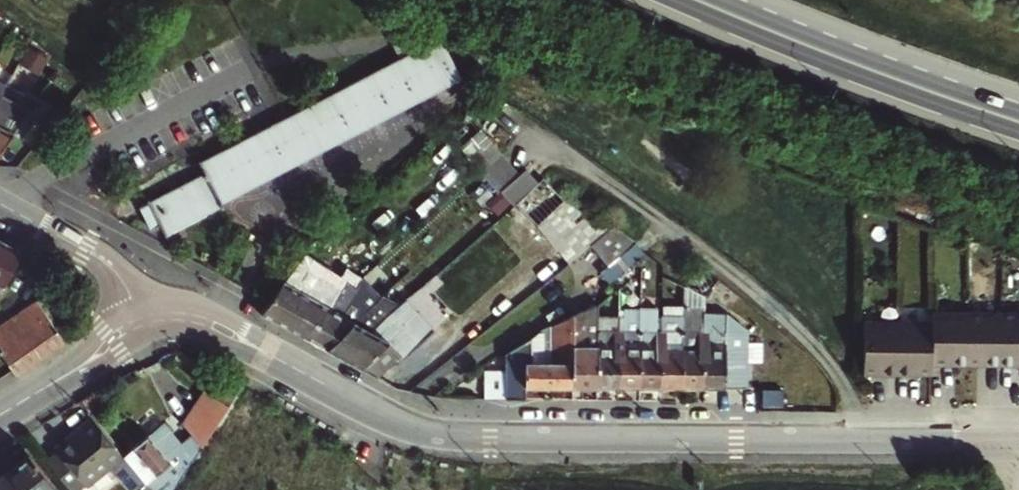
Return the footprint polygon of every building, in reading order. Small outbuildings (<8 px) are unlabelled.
[(437,30),(429,34),(434,44),(442,39),(437,30)] [(434,44),(429,34),(420,39),(424,48),(287,118),(201,161),(206,172),(142,205),(154,227),(161,224),(166,233),(223,205),(221,202),(462,79),(442,39),(434,44)] [(476,90),(496,67),(485,57),(465,80),(476,90)] [(3,95),(15,73),(5,68),(0,77),(0,100),(3,95)] [(34,111),(3,95),(0,100),(0,151),(34,111)] [(462,147),(484,170),(503,152),(481,130),(462,147)] [(504,189),(522,173),(503,152),(484,170),(502,190),(504,189)] [(522,173),(504,189),(517,205),(520,202),(529,195),(533,192),(543,184),(528,167),(522,173)] [(529,195),(520,202),(544,229),(553,221),(572,204),(549,178),(543,184),(533,192),(529,195)] [(572,204),(553,221),(578,248),(584,244),(597,233),(572,204)] [(597,233),(584,244),(600,263),(621,246),(604,226),(597,233)] [(2,239),(0,242),(0,284),(3,286),(23,251),(2,239)] [(595,267),(605,279),(612,273),(621,266),(639,251),(629,239),(621,246),(600,263),(595,267)] [(272,302),(263,314),(306,337),(329,311),(350,280),(358,285),(363,277),(347,264),(350,259),(341,255),(326,281),(338,291),(335,294),(323,288),(317,298),(287,281),(272,302)] [(406,298),(392,310),(387,314),(346,359),(378,376),(419,339),(425,334),(433,327),(416,307),(445,286),(438,276),(406,298)] [(330,350),(356,319),(363,313),(346,303),(358,285),(350,280),(329,311),(306,337),(330,350)] [(0,328),(0,353),(1,352),(17,374),(76,333),(49,294),(0,328)] [(382,297),(374,304),(387,314),(392,310),(382,297)] [(330,350),(346,359),(387,314),(374,304),(363,313),(356,319),(330,350)] [(664,315),(664,386),(685,386),(686,305),(663,305),(664,315)] [(686,305),(685,386),(706,386),(706,316),(706,306),(686,305)] [(642,315),(642,386),(664,386),(664,315),(659,315),(659,306),(642,306),(642,315)] [(599,386),(599,356),(589,355),(590,309),(577,316),(576,386),(599,386)] [(706,316),(706,386),(751,386),(750,348),(728,348),(728,314),(713,314),(713,316),(706,316)] [(867,323),(866,373),(935,374),(935,364),(1018,365),(1018,315),(935,314),(935,324),(867,323)] [(599,356),(599,386),(622,386),(622,315),(615,315),(615,328),(599,328),(599,356)] [(642,315),(622,315),(622,386),(642,386),(642,315)] [(576,386),(577,316),(554,327),(553,363),(529,363),(529,358),(536,358),(533,341),(510,354),(509,353),(488,367),(488,371),(469,383),(468,398),(510,399),(510,386),(576,386)] [(453,333),(441,319),(433,327),(425,334),(419,339),(430,352),(453,333)] [(200,455),(232,404),(207,391),(181,431),(188,440),(200,455)] [(95,415),(58,445),(89,484),(113,465),(133,489),(138,489),(149,481),(127,455),(95,415)] [(127,455),(149,481),(157,489),(177,489),(200,455),(188,440),(182,444),(165,424),(127,455)] [(0,478),(0,489),(55,489),(57,489),(29,454),(0,478)]
